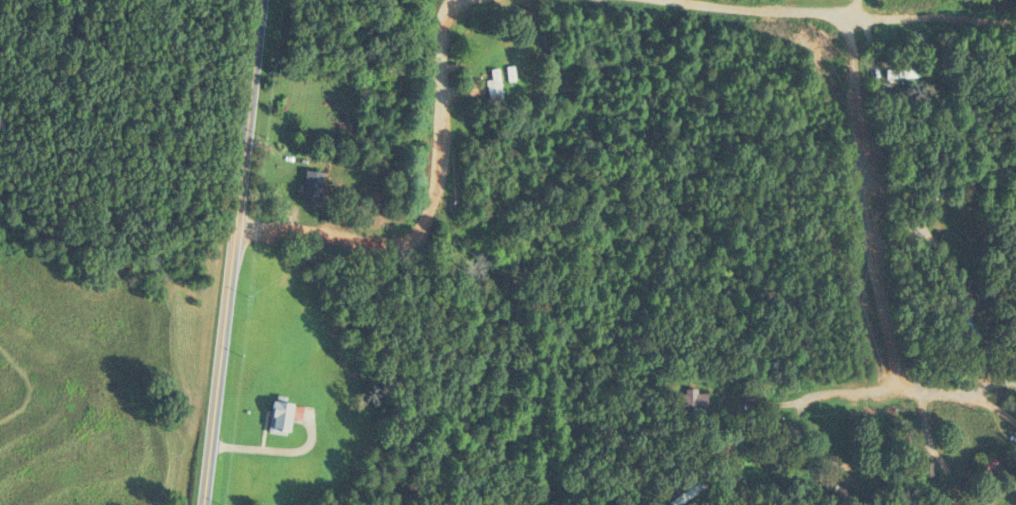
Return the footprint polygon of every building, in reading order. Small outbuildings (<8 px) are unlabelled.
[(496,67),(483,68),(486,100),(492,99),(492,107),(500,107),(496,67)] [(915,68),(883,68),(883,77),(915,77),(915,68)] [(317,172),(299,170),(296,201),(315,203),(317,172)] [(675,410),(707,410),(707,390),(675,390),(675,410)] [(266,433),(287,432),(285,401),(265,403),(266,433)] [(959,486),(966,492),(994,462),(987,455),(959,486)]
